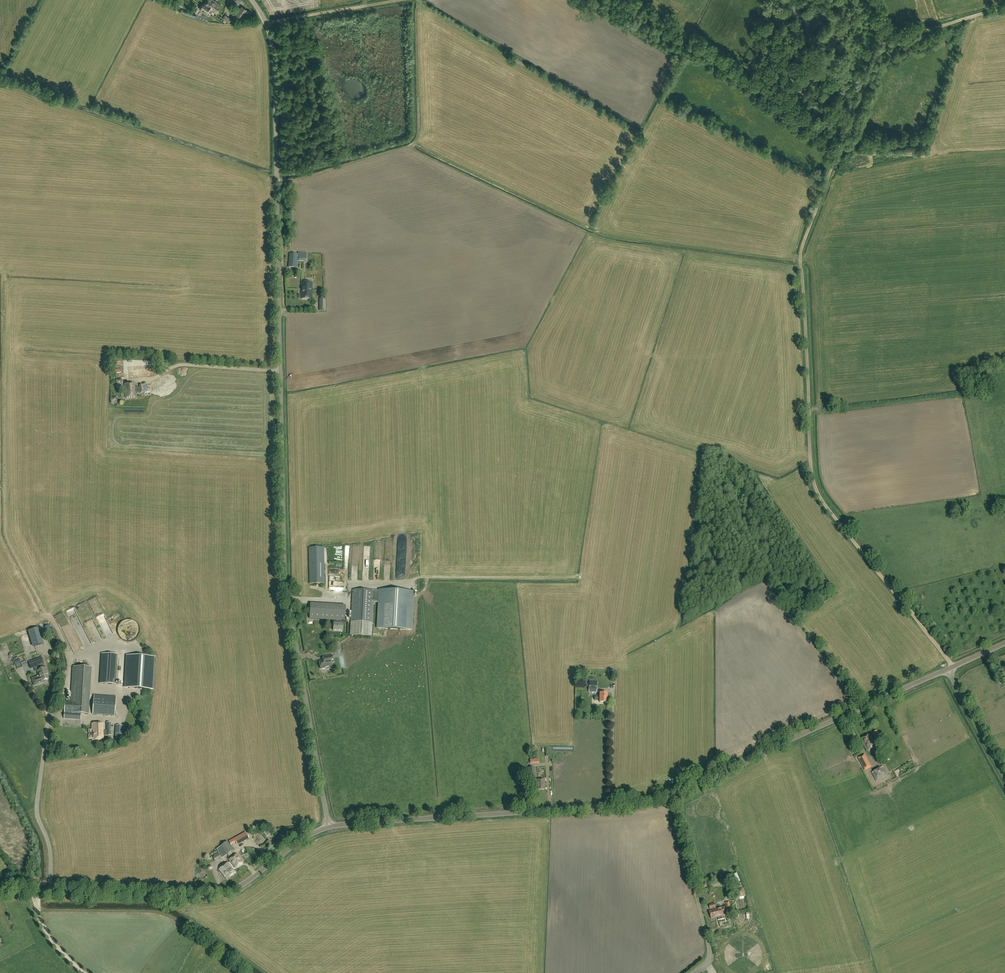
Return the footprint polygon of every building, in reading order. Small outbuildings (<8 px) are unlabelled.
[(214,1),(213,0),(207,0),(203,5),(206,7),(205,9),(210,12),(212,11),(216,14),(221,6),(216,2),(214,1)] [(247,10),(242,6),(234,17),(239,21),(247,10)] [(297,268),(298,254),(290,253),(288,267),(297,268)] [(312,299),(312,290),(301,290),(301,299),(312,299)] [(129,369),(130,378),(153,376),(152,366),(129,369)] [(135,388),(135,383),(125,384),(126,398),(136,397),(136,394),(144,393),(143,385),(138,385),(138,387),(135,388)] [(324,583),(324,547),(309,548),(310,584),(324,583)] [(346,574),(331,574),(330,590),(345,590),(346,574)] [(411,630),(413,592),(401,591),(400,591),(392,591),(391,591),(380,590),(380,591),(374,591),(353,590),(350,635),(371,636),(373,602),(379,602),(378,628),(411,630)] [(317,604),(316,619),(345,621),(345,606),(317,604)] [(101,624),(104,629),(111,626),(108,621),(101,624)] [(82,623),(78,625),(81,634),(86,632),(82,623)] [(43,643),(39,630),(30,633),(34,645),(43,643)] [(117,655),(102,654),(100,683),(115,684),(117,655)] [(153,690),(155,657),(127,656),(125,688),(153,690)] [(333,656),(323,657),(323,661),(319,662),(321,669),(327,668),(327,669),(332,668),(331,663),(334,662),(333,656)] [(35,667),(37,671),(43,669),(42,665),(44,664),(42,660),(38,661),(38,660),(29,663),(31,669),(35,667)] [(92,668),(88,668),(74,666),(71,702),(65,702),(64,719),(81,720),(81,714),(88,714),(89,698),(92,668)] [(49,675),(46,668),(43,669),(37,671),(34,672),(37,678),(35,678),(32,679),(35,686),(45,682),(45,681),(49,679),(48,675),(49,675)] [(589,678),(589,686),(592,686),(596,686),(597,681),(594,681),(594,678),(589,678)] [(607,702),(607,693),(600,693),(600,696),(595,696),(595,700),(600,701),(599,702),(607,702)] [(93,714),(115,716),(116,697),(94,695),(93,714)] [(106,722),(106,731),(104,731),(104,724),(92,724),(92,740),(104,740),(104,736),(111,736),(111,722),(106,722)] [(876,746),(870,734),(861,739),(867,751),(876,746)] [(863,756),(859,758),(865,770),(870,768),(863,756)] [(883,767),(872,773),(877,781),(887,775),(883,767)] [(545,779),(536,780),(537,790),(545,789),(545,779)] [(234,839),(237,845),(249,839),(245,832),(234,839)] [(217,849),(218,852),(213,855),(214,856),(213,856),(215,862),(224,857),(233,849),(226,841),(220,846),(217,849)] [(243,862),(237,854),(229,859),(235,868),(243,862)] [(236,873),(228,863),(219,869),(227,880),(236,873)] [(737,886),(738,890),(737,890),(738,897),(745,896),(744,889),(743,889),(743,885),(737,886)] [(723,906),(724,907),(715,909),(714,904),(709,906),(710,909),(712,909),(713,911),(709,911),(711,919),(718,917),(719,920),(716,921),(717,928),(729,924),(727,917),(724,918),(724,916),(726,915),(725,910),(731,908),(729,902),(726,903),(726,905),(723,906)]
